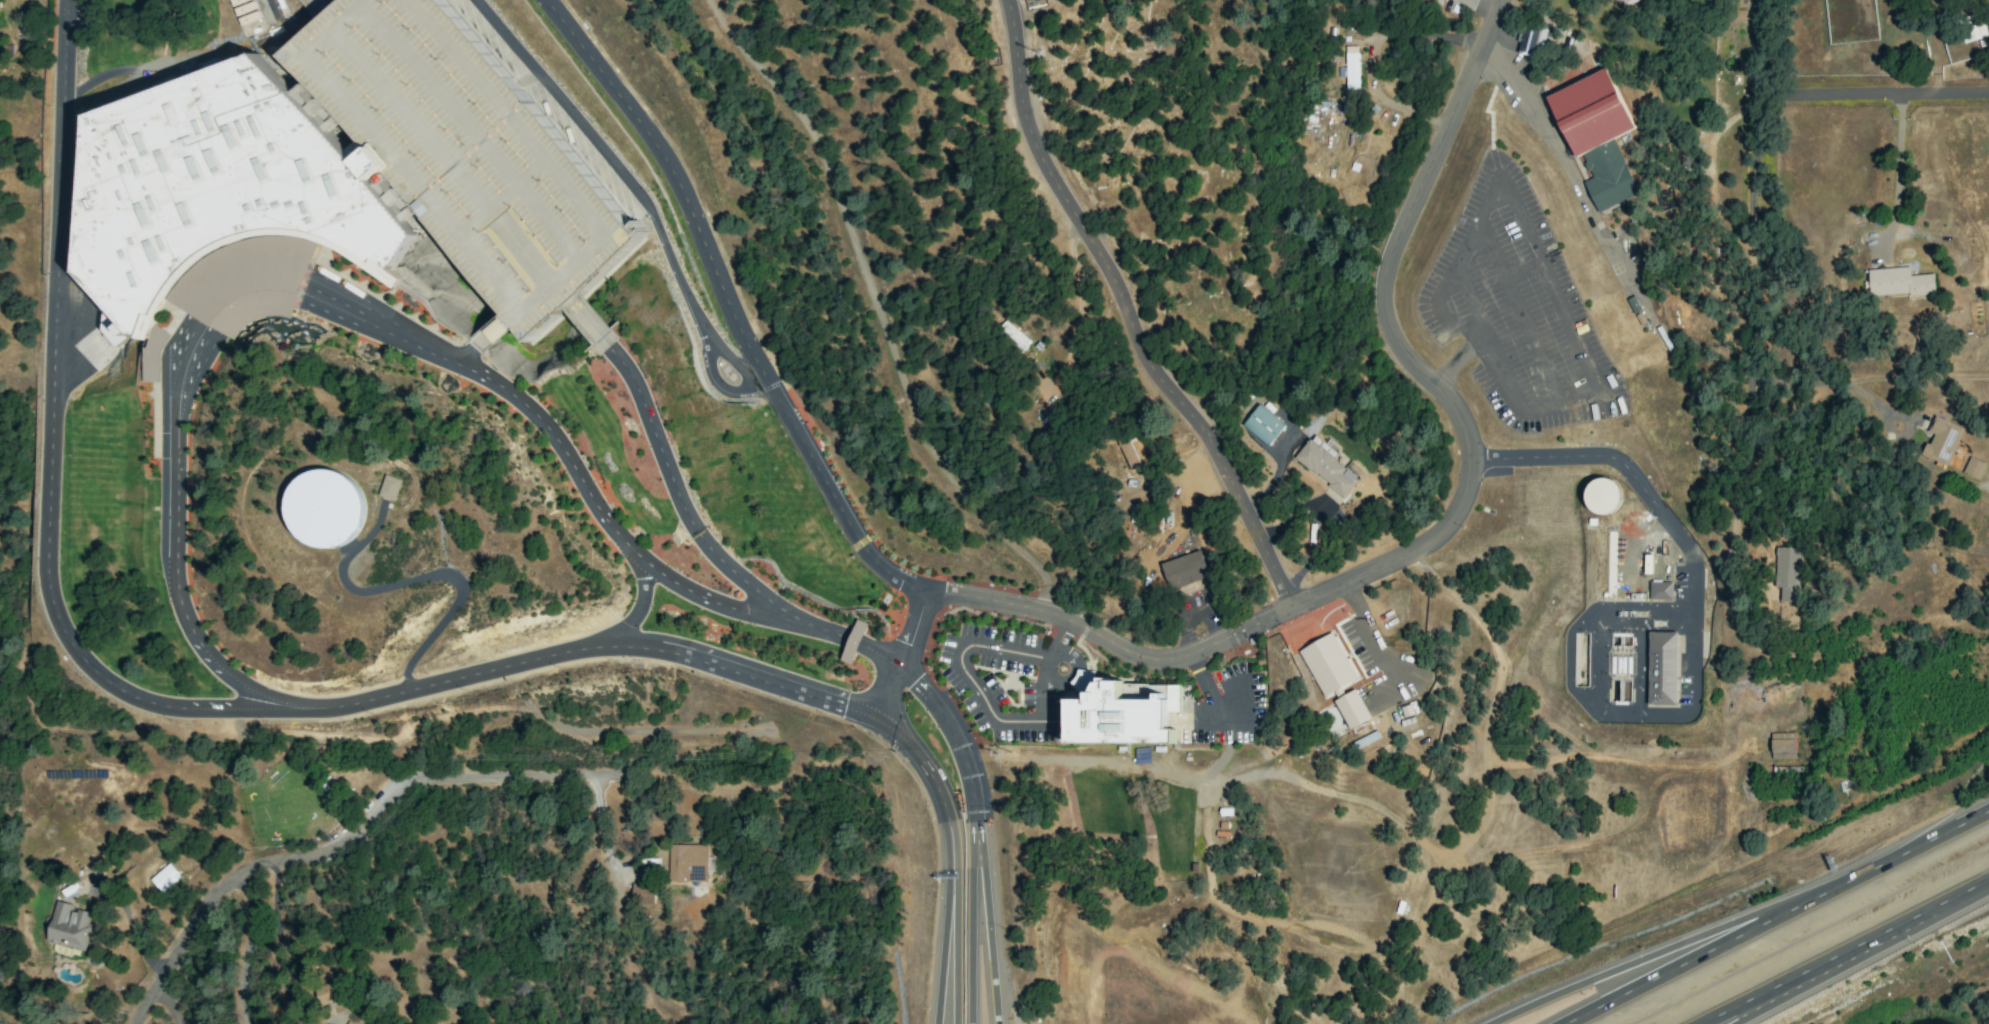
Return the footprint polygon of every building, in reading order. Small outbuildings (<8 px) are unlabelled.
[(239,38),(274,23),(264,0),(225,0),(239,38)] [(283,53),(525,344),(657,224),(472,0),(340,0),(283,53)] [(1986,37),(1980,13),(1964,17),(1970,41),(1986,37)] [(1516,50),(1537,58),(1546,31),(1526,23),(1516,50)] [(1345,68),(1337,68),(1338,77),(1345,77),(1345,89),(1358,89),(1357,46),(1344,47),(1345,68)] [(97,102),(265,49),(417,233),(391,266),(408,277),(401,288),(339,247),(297,235),(239,239),(214,255),(179,284),(136,330),(78,271),(97,102)] [(1596,212),(1637,195),(1613,138),(1633,130),(1608,69),(1546,95),(1573,158),(1581,155),(1590,178),(1583,181),(1596,212)] [(1867,270),(1869,297),(1934,293),(1933,274),(1909,275),(1909,267),(1867,270)] [(1242,426),(1268,446),(1284,424),(1258,405),(1242,426)] [(1922,456),(1948,466),(1962,427),(1933,416),(1927,432),(1930,433),(1922,456)] [(1294,458),(1343,498),(1359,479),(1310,439),(1294,458)] [(1986,463),(1967,458),(1962,475),(1981,480),(1986,463)] [(368,543),(365,471),(294,475),(298,547),(368,543)] [(383,495),(399,501),(407,480),(391,475),(383,495)] [(1618,512),(1618,480),(1586,480),(1585,511),(1618,512)] [(1798,602),(1800,549),(1777,547),(1775,587),(1780,588),(1780,602),(1798,602)] [(1671,600),(1672,582),(1649,582),(1649,599),(1671,600)] [(868,624),(857,619),(840,661),(851,665),(868,624)] [(1298,651),(1323,698),(1333,692),(1334,694),(1359,680),(1332,632),(1298,651)] [(1677,632),(1648,632),(1647,705),(1675,705),(1677,632)] [(1067,743),(1174,743),(1174,730),(1167,729),(1167,712),(1179,712),(1179,683),(1096,683),(1096,692),(1087,692),(1087,699),(1067,699),(1067,743)] [(1348,729),(1369,719),(1355,689),(1334,700),(1348,729)] [(1795,758),(1794,732),(1770,733),(1771,759),(1795,758)] [(707,844),(666,845),(668,883),(708,881),(707,844)] [(150,879),(161,893),(180,877),(169,864),(150,879)] [(645,898),(645,884),(631,884),(631,898),(645,898)] [(84,951),(93,914),(72,909),(73,905),(55,900),(48,925),(50,926),(46,941),(84,951)] [(316,987),(320,1005),(339,1000),(334,982),(316,987)]
